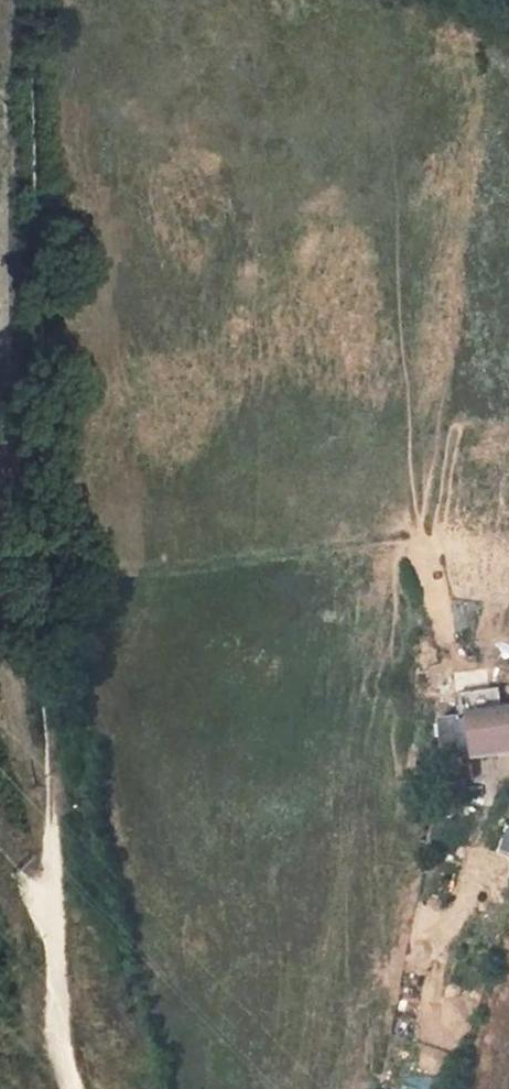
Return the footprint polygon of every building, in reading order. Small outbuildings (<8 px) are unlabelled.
[(444,761),(508,751),(508,710),(440,720),(444,761)]
